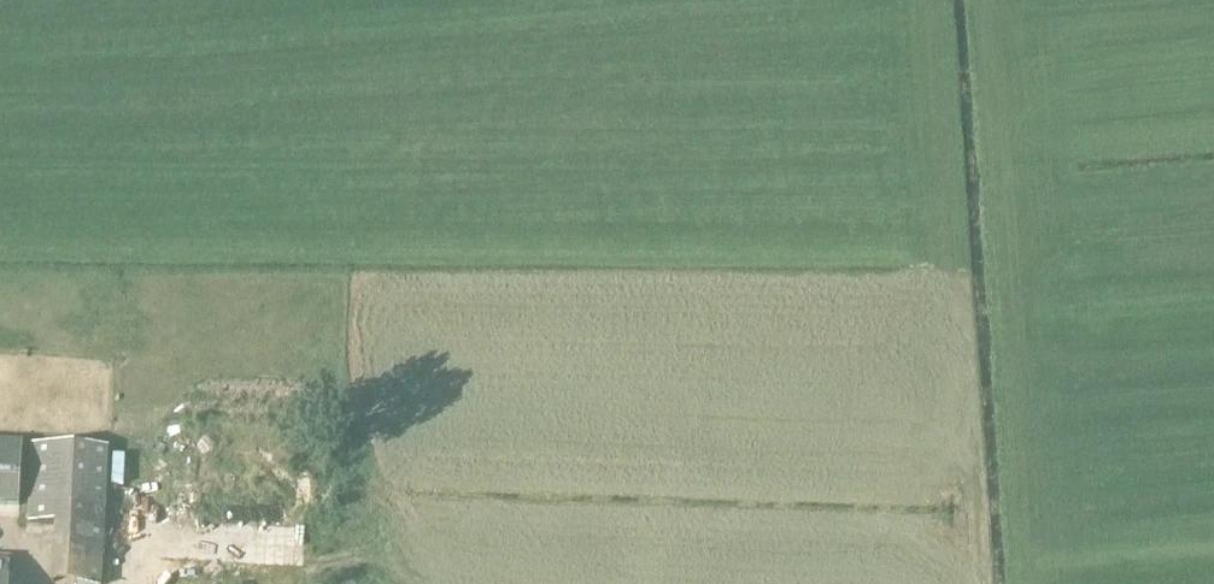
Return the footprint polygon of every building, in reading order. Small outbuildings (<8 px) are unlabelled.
[(18,507),(23,442),(0,440),(0,506),(18,507)] [(65,583),(102,583),(109,448),(32,444),(28,523),(55,524),(52,583),(65,583)] [(239,521),(206,523),(206,536),(189,536),(189,548),(240,547),(239,521)] [(10,559),(0,559),(0,583),(9,583),(10,559)] [(220,576),(248,575),(248,561),(219,562),(220,576)]
